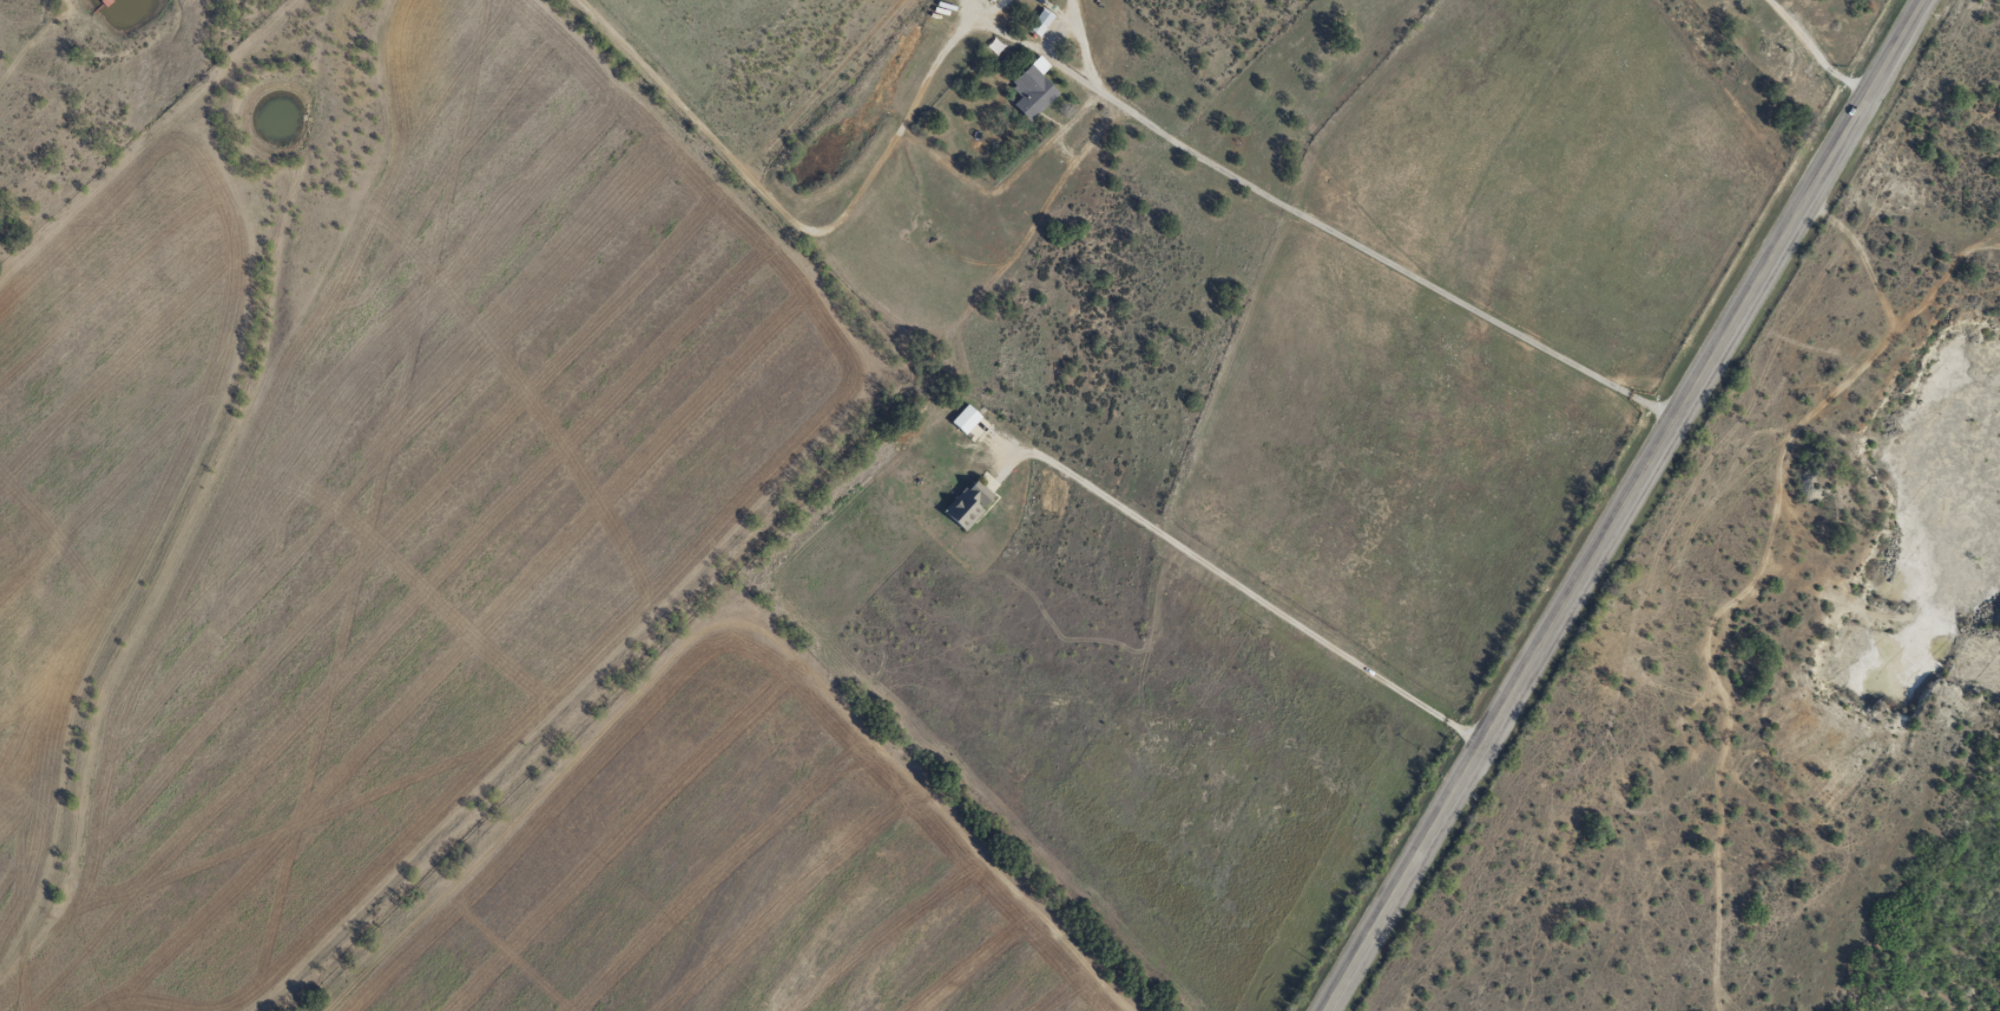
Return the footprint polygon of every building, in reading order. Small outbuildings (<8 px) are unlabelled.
[(1054,16),(1043,7),(1026,27),(1037,36),(1054,16)] [(1009,84),(1021,96),(1013,103),(1030,121),(1059,92),(1030,63),(1009,84)] [(949,420),(964,435),(981,416),(966,402),(949,420)] [(982,505),(984,507),(994,496),(975,477),(943,509),(961,527),(982,505)]
